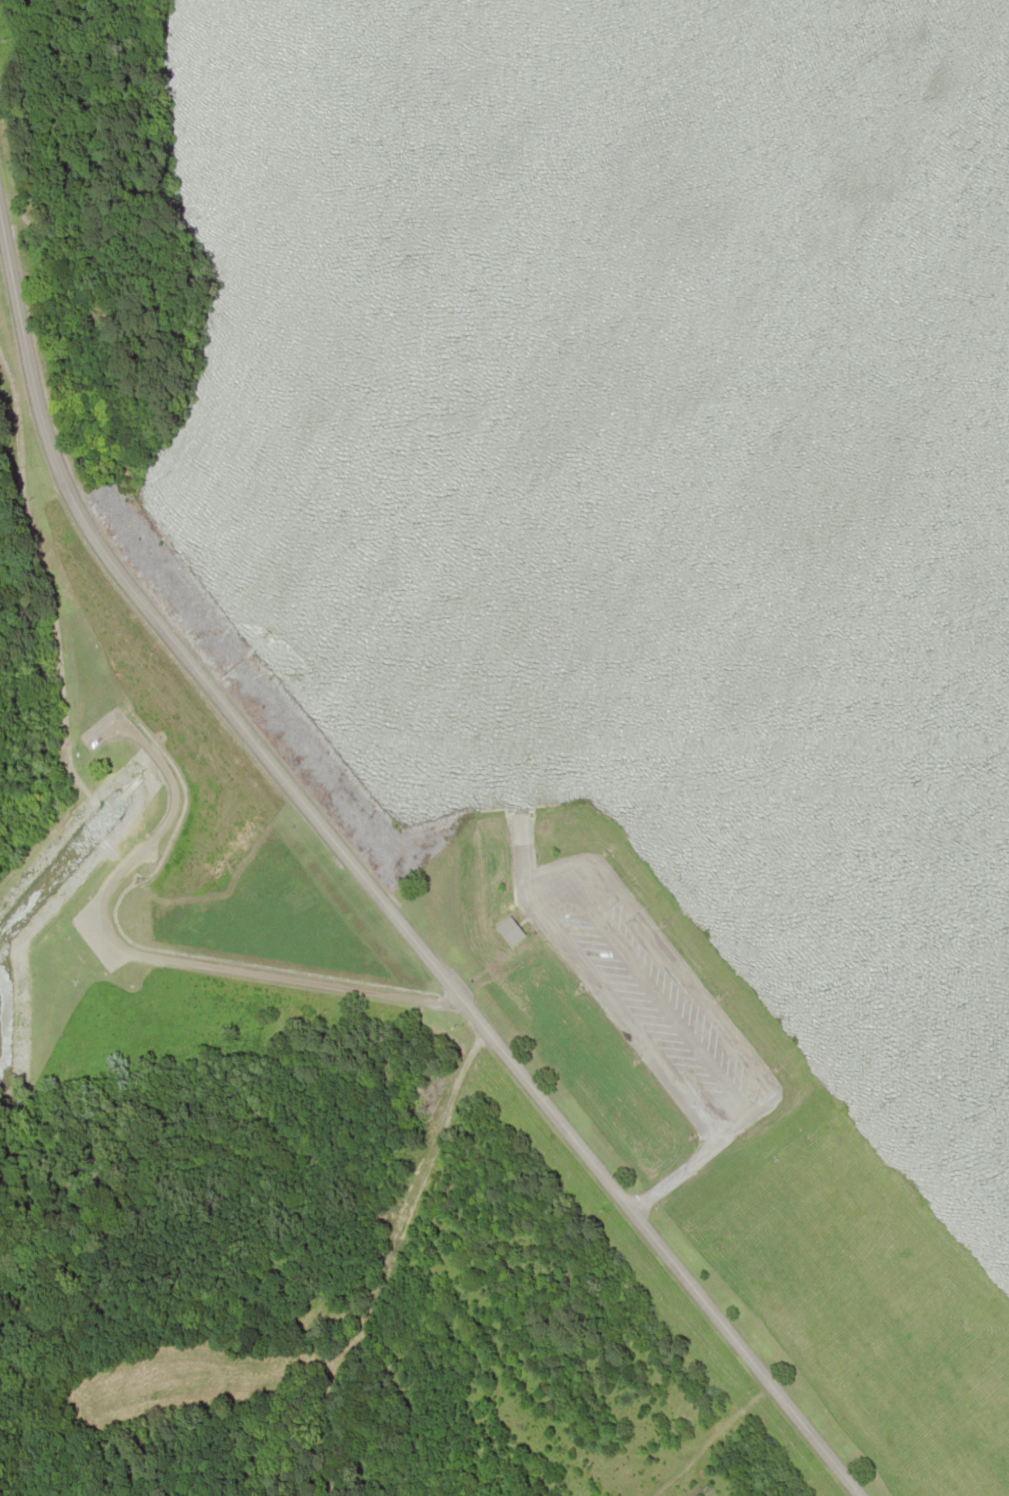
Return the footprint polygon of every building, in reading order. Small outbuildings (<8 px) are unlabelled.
[(494,926),(509,946),(524,936),(509,915),(494,926)]
